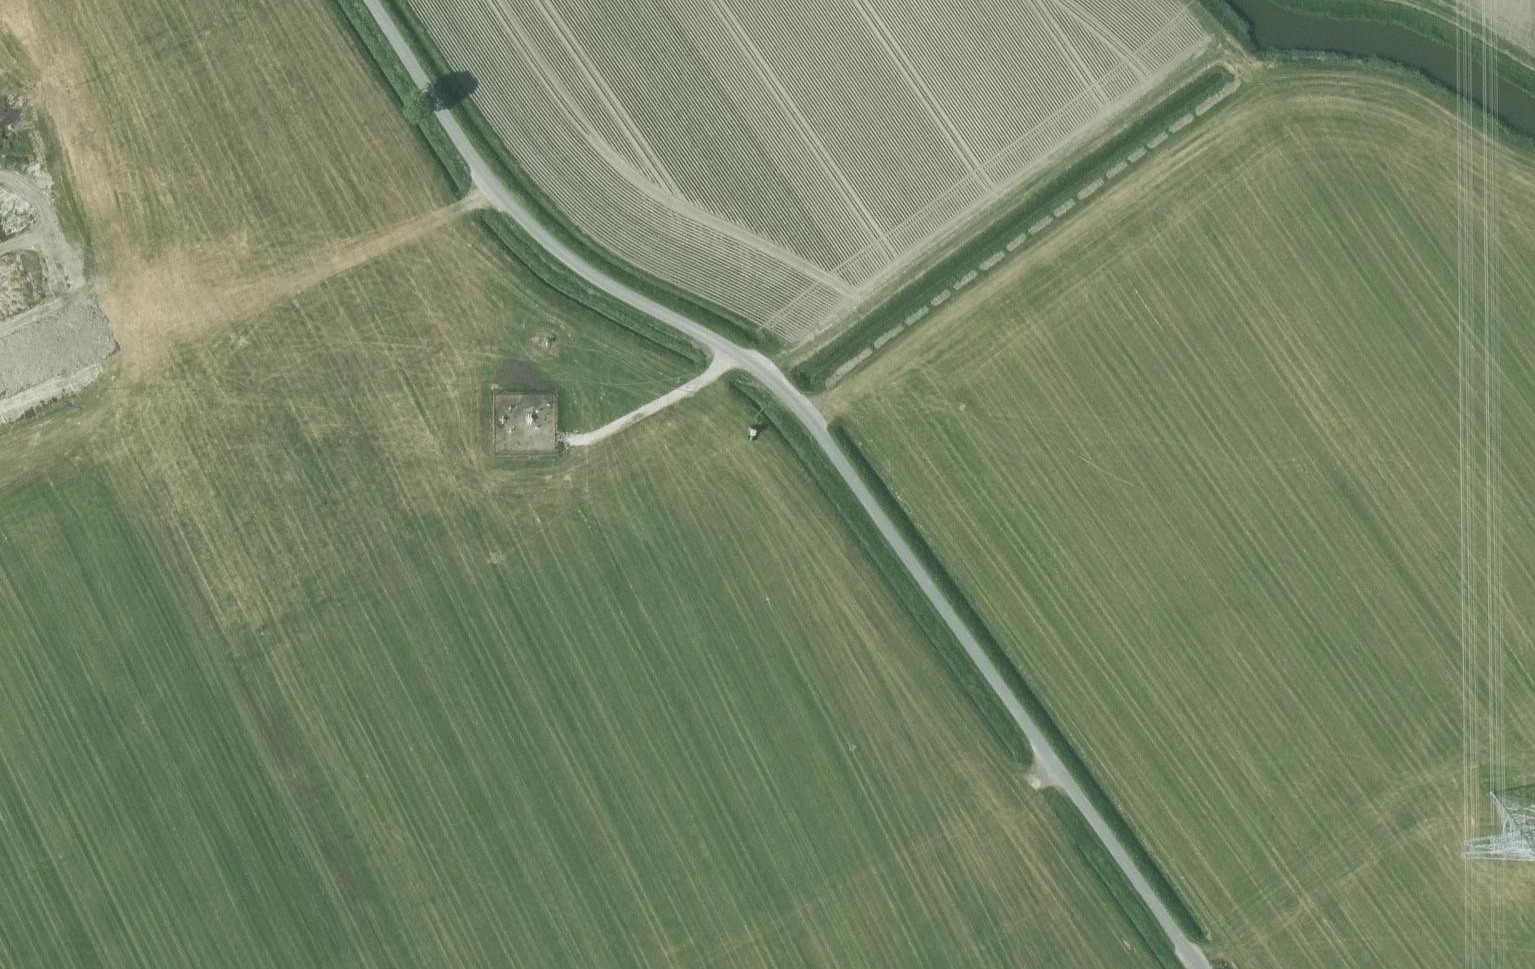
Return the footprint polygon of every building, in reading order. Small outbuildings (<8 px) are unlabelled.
[(58,367),(41,321),(38,322),(34,313),(0,325),(0,388),(58,367)]
